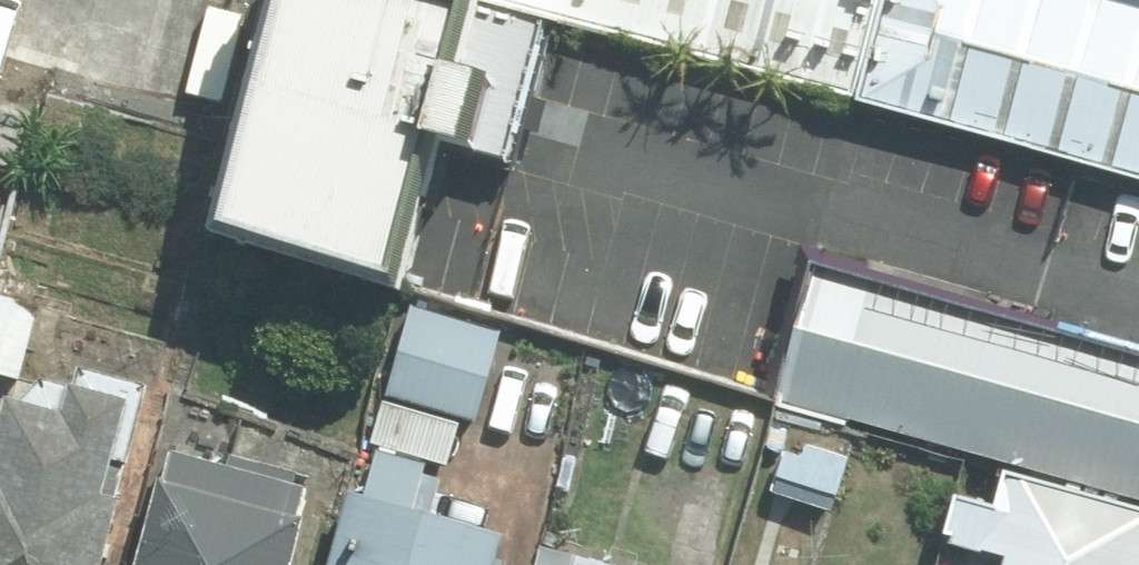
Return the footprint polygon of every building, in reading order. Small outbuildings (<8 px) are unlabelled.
[(444,0),(279,0),(214,225),(399,278),(435,153),(495,171),(537,27),(444,0)] [(850,90),(875,0),(523,0),(850,90)] [(1138,172),(1138,0),(875,0),(850,90),(1138,172)] [(813,265),(777,389),(1138,493),(1138,359),(813,265)] [(0,289),(0,373),(25,380),(46,301),(0,289)] [(369,442),(381,446),(431,460),(466,470),(506,333),(409,305),(369,442)] [(148,404),(70,382),(64,402),(8,386),(0,413),(0,564),(102,564),(148,404)] [(789,443),(777,480),(834,499),(847,462),(789,443)] [(350,492),(329,564),(500,564),(508,537),(416,511),(431,460),(381,446),(366,497),(350,492)] [(313,490),(167,447),(133,564),(291,564),(313,490)] [(1000,470),(973,564),(1138,564),(1138,509),(1000,470)] [(542,555),(539,564),(580,564),(542,555)]
